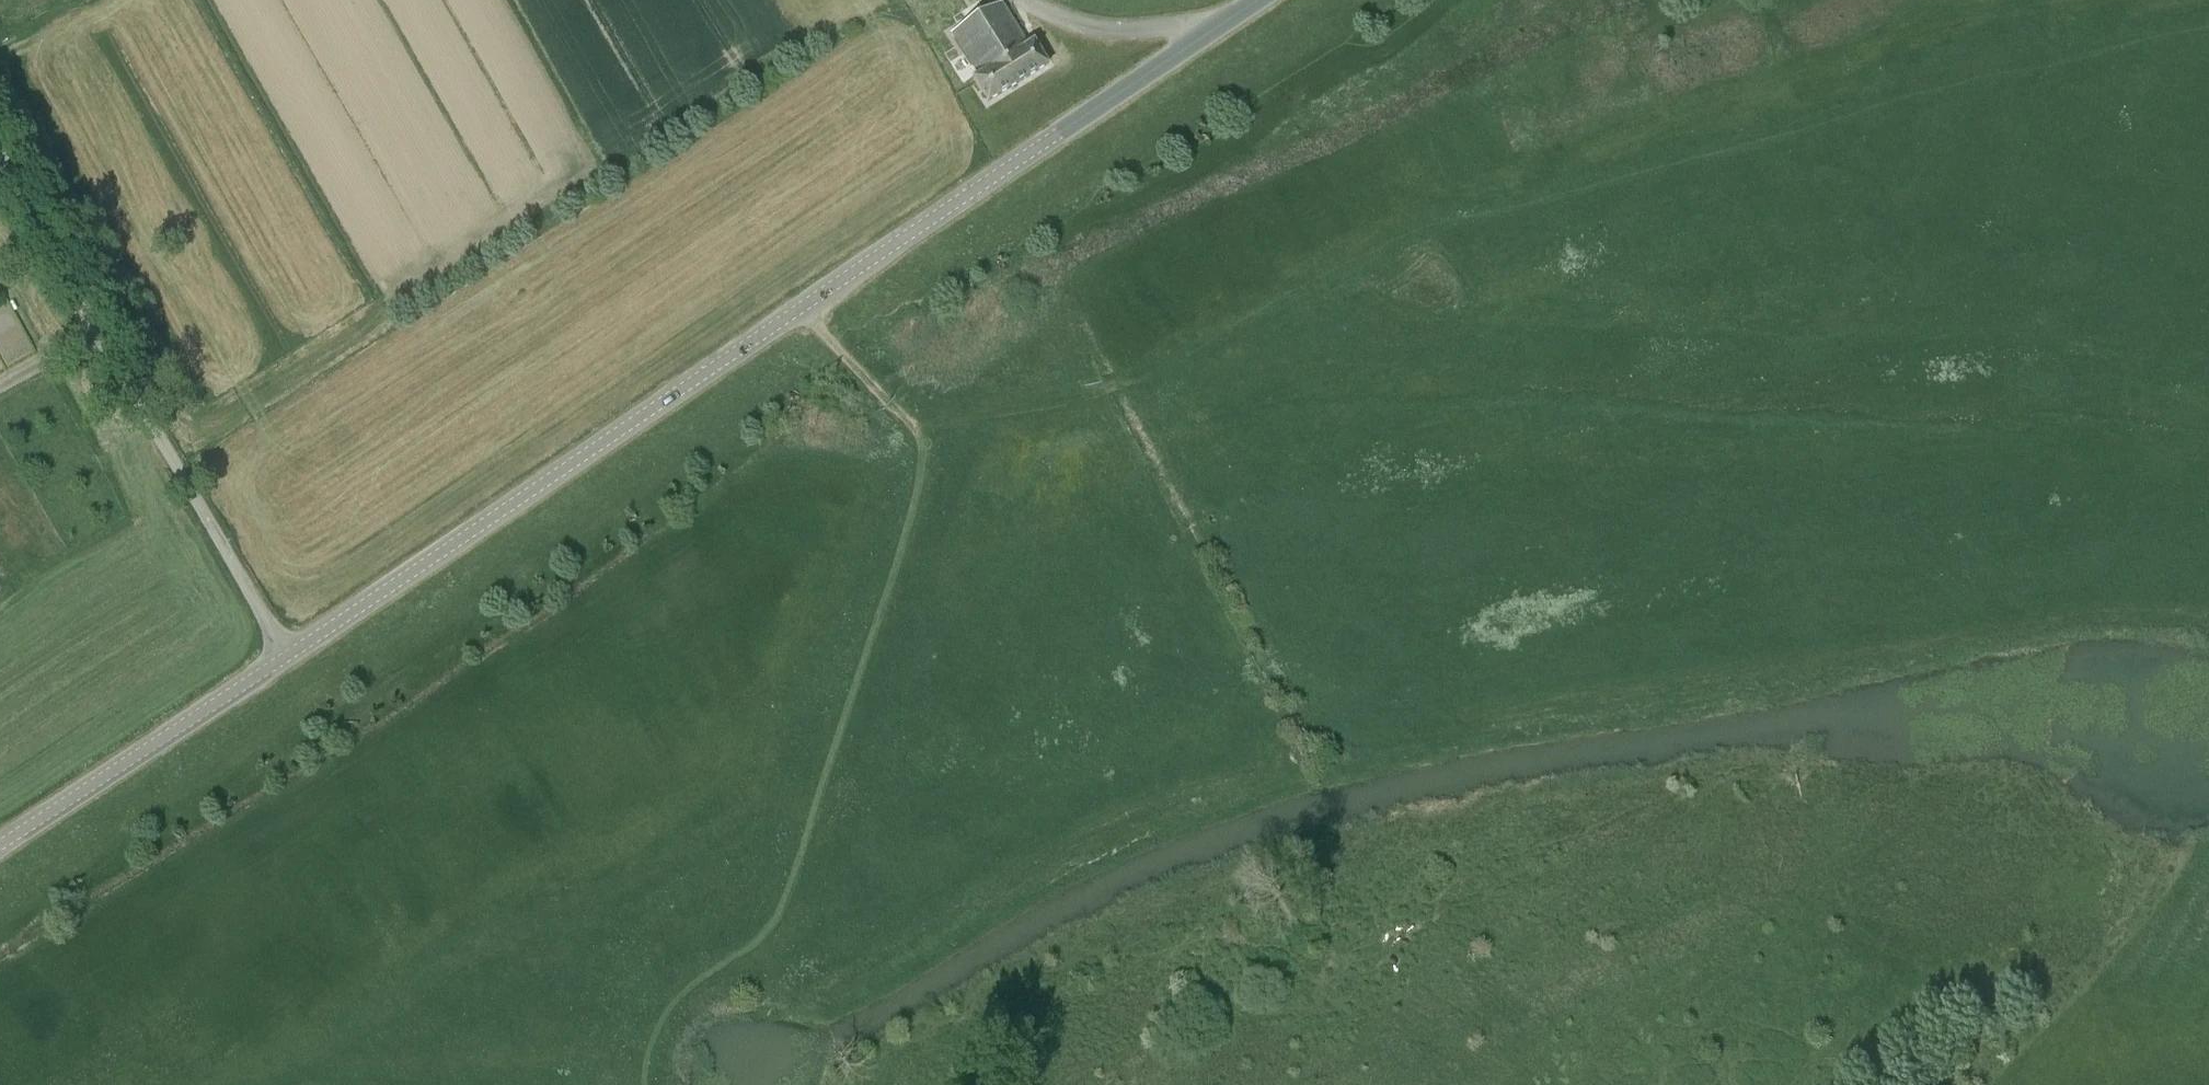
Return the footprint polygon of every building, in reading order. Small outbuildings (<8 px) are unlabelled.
[(1028,46),(1002,4),(952,35),(978,76),(973,79),(988,103),(1048,65),(1034,42),(1028,46)]
